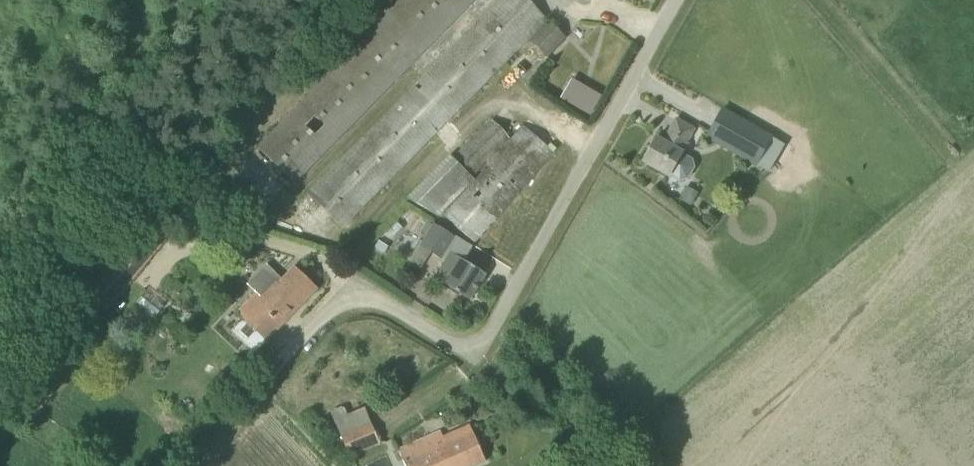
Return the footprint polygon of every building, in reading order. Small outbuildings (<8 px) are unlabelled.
[(258,146),(275,162),(285,152),(298,165),(372,89),(380,97),(475,0),(401,0),(258,146)] [(530,37),(549,55),(569,35),(533,0),(495,0),(308,191),(345,227),(530,37)] [(574,76),(562,96),(592,115),(604,94),(574,76)] [(756,164),(772,137),(723,109),(707,137),(756,164)] [(556,149),(525,122),(513,135),(487,113),(414,197),(437,218),(456,196),(475,212),(478,209),(493,222),(556,149)] [(643,161),(669,176),(678,180),(686,178),(693,166),(691,157),(683,153),(683,152),(681,151),(694,129),(677,119),(664,141),(657,137),(643,161)] [(166,241),(141,222),(101,269),(98,266),(84,281),(87,284),(83,288),(107,309),(166,241)] [(441,258),(456,235),(435,223),(420,245),(441,258)] [(375,247),(385,253),(389,246),(379,240),(375,247)] [(451,253),(446,261),(441,269),(451,276),(446,284),(470,300),(486,275),(451,253)] [(272,277),(238,312),(267,340),(317,288),(295,267),(279,284),(272,277)] [(379,440),(373,424),(366,407),(348,415),(345,407),(332,413),(349,453),(379,440)] [(406,465),(475,465),(486,461),(471,426),(444,438),(441,431),(399,450),(406,465)]
